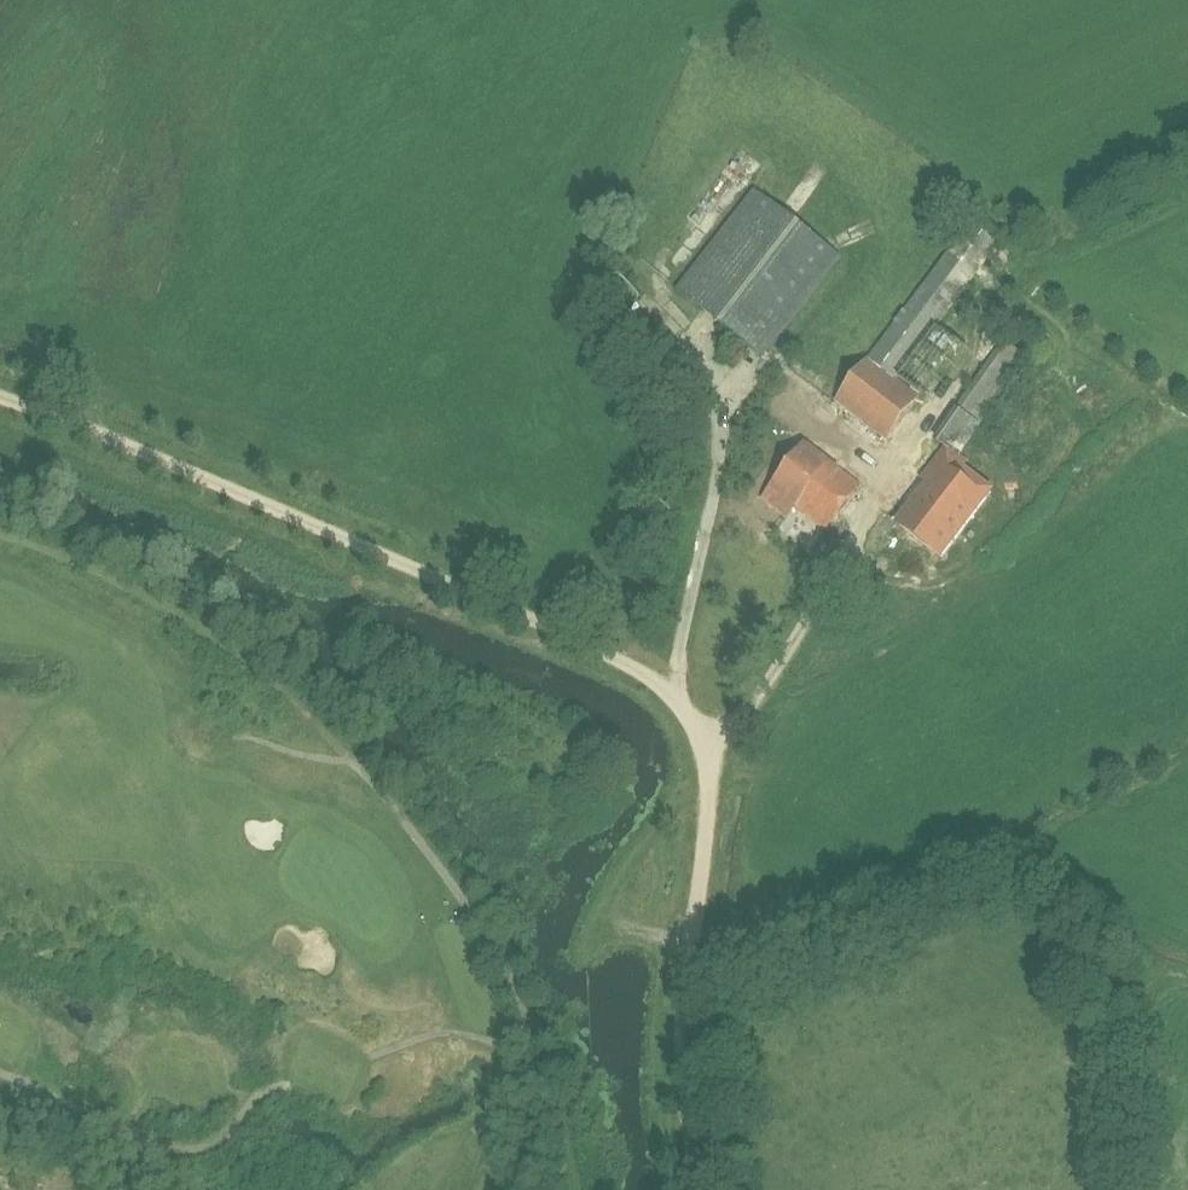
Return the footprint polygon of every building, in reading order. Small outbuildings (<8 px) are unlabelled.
[(841,255),(756,189),(677,290),(762,356),(841,255)] [(921,396),(897,380),(1003,240),(974,217),(869,357),(868,356),(833,402),(888,444),(921,396)] [(967,407),(987,423),(1035,361),(1015,346),(967,407)] [(933,540),(984,477),(970,465),(955,452),(959,447),(941,432),(917,461),(924,467),(914,480),(912,478),(890,505),(927,535),(933,540)] [(826,529),(861,485),(805,442),(771,486),(771,487),(763,497),(784,514),(792,503),(826,529)]
